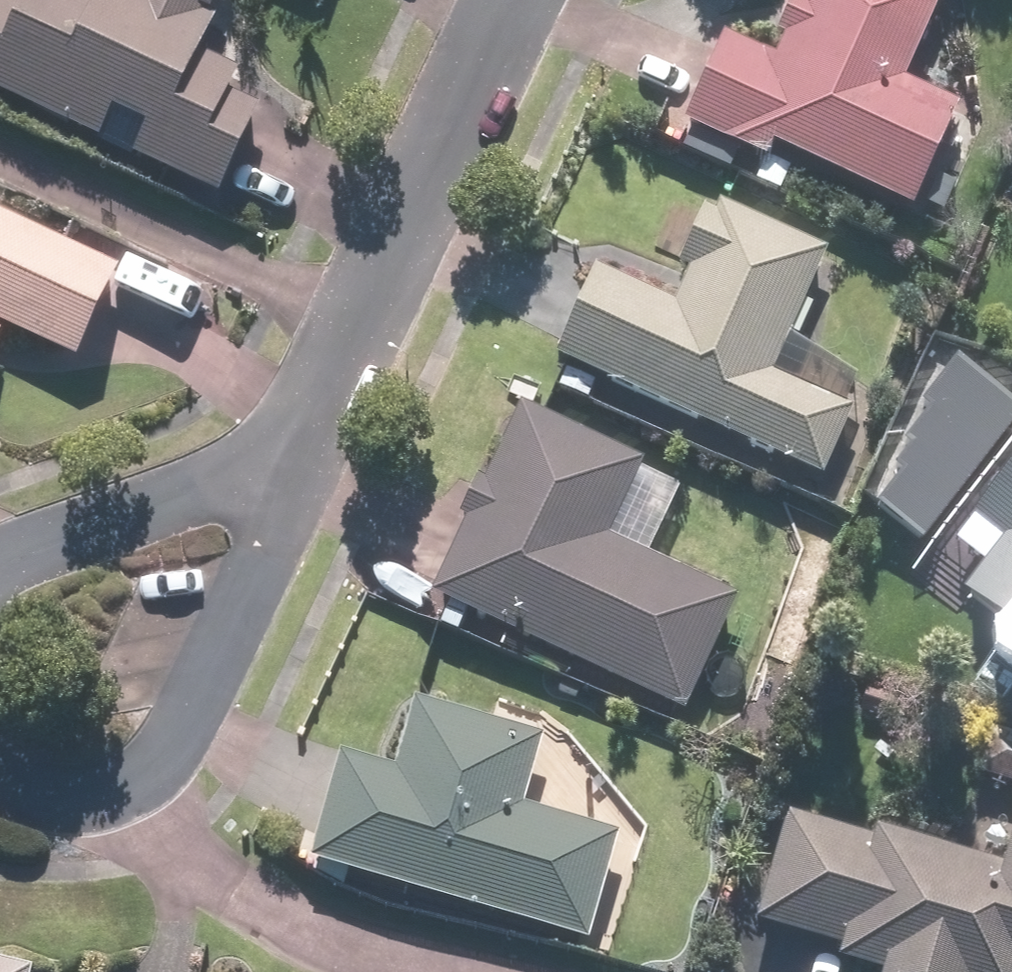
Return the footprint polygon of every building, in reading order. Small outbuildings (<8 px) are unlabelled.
[(224,193),(265,107),(231,91),(244,62),(203,44),(224,0),(28,0),(24,7),(9,0),(0,0),(0,89),(224,193)] [(784,27),(773,52),(725,31),(686,116),(767,154),(774,138),(915,204),(962,105),(905,79),(941,0),(797,0),(784,27)] [(599,263),(559,350),(571,355),(559,382),(595,399),(604,378),(823,478),(855,409),(840,403),(854,372),(787,341),(829,250),(725,202),(680,301),(599,263)] [(0,317),(80,358),(124,270),(0,207),(0,317)] [(8,333),(0,329),(0,350),(8,333)] [(914,440),(893,466),(901,471),(877,501),(923,537),(1011,426),(1011,400),(956,355),(924,396),(932,402),(906,434),(914,440)] [(641,461),(522,404),(433,592),(686,712),(742,593),(650,549),(679,488),(638,468),(641,461)] [(942,532),(990,570),(973,592),(1011,623),(1011,446),(942,532)] [(397,768),(346,753),(316,852),(588,935),(619,834),(522,804),(543,735),(419,697),(397,768)] [(789,811),(757,916),(844,942),(840,957),(884,970),(883,971),(1011,971),(1011,837),(1005,861),(877,822),(873,836),(789,811)] [(36,962),(0,953),(0,971),(34,971),(36,962)]
